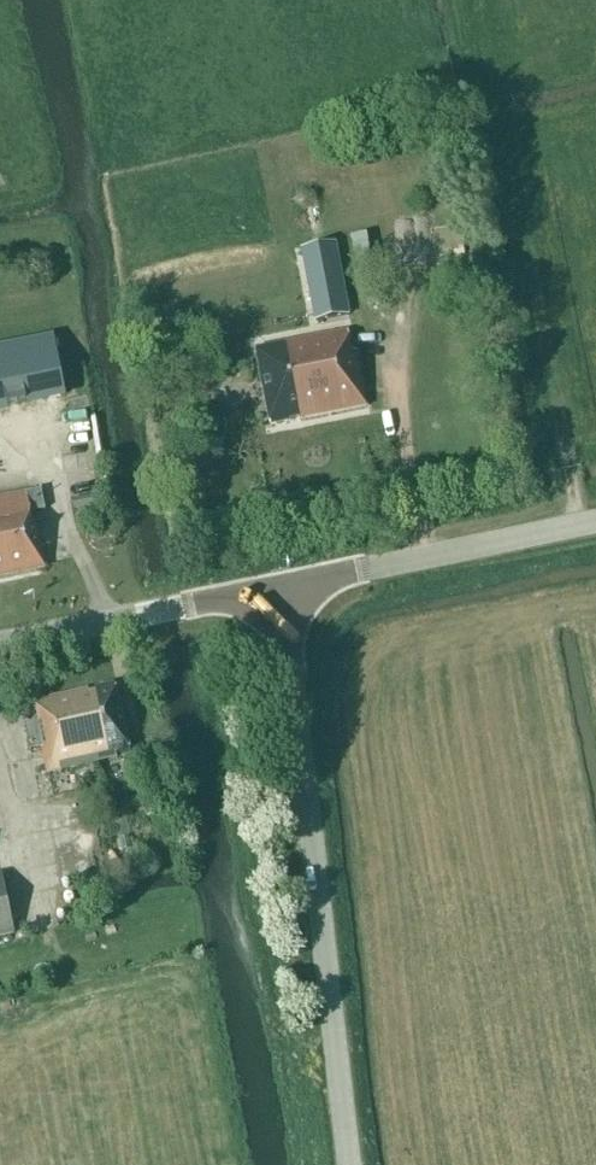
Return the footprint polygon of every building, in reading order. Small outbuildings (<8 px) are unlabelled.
[(431,228),(440,294),(472,289),(463,224),(431,228)] [(367,233),(351,237),(357,269),(374,266),(367,233)] [(382,295),(376,268),(342,275),(336,242),(303,249),(310,281),(318,322),(350,316),(348,303),(382,295)] [(256,349),(271,425),(367,406),(357,351),(352,351),(348,331),(320,337),(256,349)] [(0,357),(0,416),(70,402),(59,345),(0,357)] [(46,567),(37,526),(34,527),(31,512),(46,509),(42,489),(0,497),(0,576),(46,567)] [(31,750),(42,748),(48,772),(131,754),(115,684),(35,701),(40,722),(25,725),(31,750)] [(156,794),(140,802),(148,817),(164,808),(156,794)] [(14,933),(2,874),(0,874),(0,935),(14,933)]
